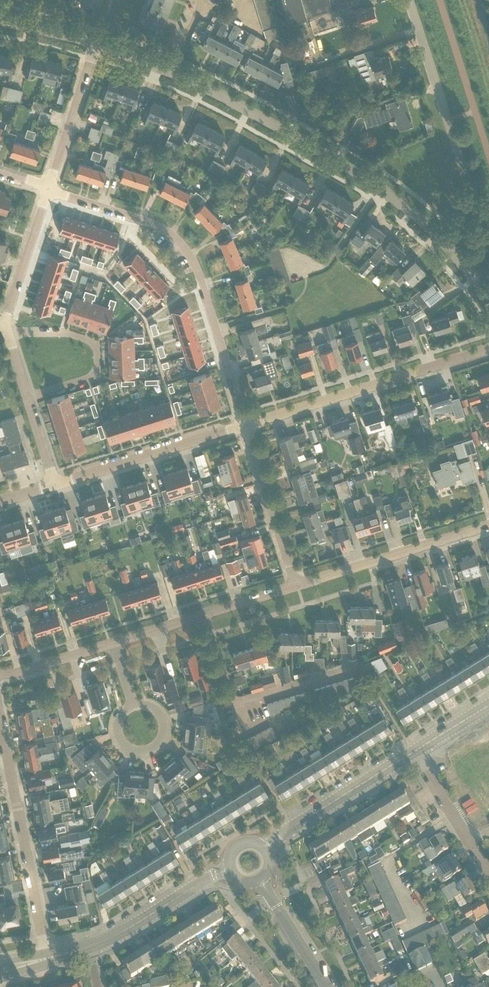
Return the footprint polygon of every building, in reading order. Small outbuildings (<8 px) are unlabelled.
[(173,0),(153,0),(152,3),(169,10),(173,0)] [(288,22),(306,16),(332,8),(329,0),(282,0),(288,22)] [(334,10),(338,9),(347,6),(346,1),(338,3),(338,0),(332,0),(334,10)] [(165,20),(169,10),(152,3),(148,13),(165,20)] [(256,7),(258,13),(271,9),(269,3),(256,7)] [(368,21),(377,18),(373,6),(362,9),(362,7),(354,10),(353,11),(351,5),(347,6),(338,9),(340,15),(342,15),(345,23),(357,19),(359,25),(369,22),(368,21)] [(258,13),(260,18),(272,15),(271,9),(258,13)] [(162,30),(165,20),(148,13),(144,23),(162,30)] [(272,15),(260,18),(262,24),(274,20),(272,15)] [(262,24),(264,30),(276,26),(274,20),(262,24)] [(213,25),(209,22),(205,29),(209,32),(213,25)] [(235,39),(237,34),(241,27),(234,24),(228,36),(230,37),(226,44),(220,41),(214,52),(225,57),(235,39)] [(278,33),(276,26),(264,30),(266,37),(278,33)] [(208,34),(202,45),(214,52),(220,41),(226,30),(220,27),(214,38),(208,34)] [(245,44),(235,39),(225,57),(236,63),(242,52),(243,50),(247,52),(256,35),(250,32),(245,42),(246,43),(245,44)] [(247,52),(251,54),(255,47),(256,48),(261,38),(256,35),(247,52)] [(267,65),(260,62),(255,73),(266,79),(272,68),(281,49),(276,46),(273,52),(274,53),(267,65)] [(389,68),(392,67),(388,55),(378,59),(377,57),(374,58),(371,50),(355,55),(363,81),(390,72),(389,68)] [(249,56),(243,67),(255,73),(260,62),(263,56),(258,54),(255,59),(249,56)] [(6,71),(5,78),(11,79),(13,67),(10,66),(12,57),(0,55),(0,70),(6,71)] [(32,71),(44,74),(47,60),(33,56),(31,65),(28,64),(25,76),(30,77),(32,71)] [(47,60),(44,74),(55,77),(54,83),(59,85),(62,73),(60,72),(62,63),(47,60)] [(272,68),(266,79),(277,84),(282,75),(284,76),(286,80),(292,78),(287,61),(280,63),(281,65),(278,71),(272,68)] [(106,99),(108,93),(119,97),(124,83),(110,78),(107,87),(105,86),(101,97),(106,99)] [(138,89),(124,83),(119,97),(131,102),(128,108),(134,110),(138,98),(135,97),(138,89)] [(23,89),(15,88),(13,99),(21,100),(23,89)] [(401,129),(412,126),(404,97),(393,101),(394,106),(388,108),(358,117),(357,117),(350,130),(358,134),(363,124),(365,124),(365,125),(384,119),(390,117),(390,115),(396,113),(401,129)] [(31,107),(41,111),(42,111),(44,104),(34,101),(31,107)] [(148,122),(150,116),(161,121),(167,107),(154,101),(150,110),(147,109),(143,120),(148,122)] [(181,113),(167,107),(161,121),(172,126),(170,132),(175,134),(180,123),(177,122),(181,113)] [(317,110),(307,114),(309,121),(320,117),(317,110)] [(49,119),(51,114),(42,111),(41,111),(39,116),(49,119)] [(48,125),(49,119),(39,116),(37,121),(48,125)] [(211,128),(198,121),(193,129),(191,128),(185,139),(190,141),(193,135),(204,141),(211,128)] [(103,123),(100,130),(102,130),(111,133),(113,127),(103,123)] [(91,127),(89,132),(100,136),(102,130),(100,130),(91,127)] [(204,141),(215,147),(212,153),(216,155),(222,145),(220,143),(224,135),(211,128),(204,141)] [(98,141),(100,136),(89,132),(88,138),(98,141)] [(167,140),(163,149),(169,152),(174,143),(167,140)] [(14,141),(10,153),(23,158),(27,145),(14,141)] [(180,145),(174,143),(169,152),(175,155),(180,145)] [(232,164),(235,158),(246,164),(253,152),(240,144),(236,152),(233,151),(227,161),(232,164)] [(40,149),(27,145),(23,158),(36,162),(40,149)] [(88,157),(91,147),(85,145),(82,155),(88,157)] [(123,170),(120,179),(133,183),(137,171),(121,165),(123,161),(118,159),(120,153),(106,149),(104,157),(108,158),(105,166),(94,162),(92,167),(93,167),(89,179),(102,183),(105,174),(112,176),(115,167),(123,170)] [(253,152),(246,164),(256,170),(253,176),(258,179),(264,168),(262,167),(266,159),(253,152)] [(213,159),(208,169),(214,172),(219,162),(213,159)] [(93,167),(92,167),(80,162),(76,175),(89,179),(93,167)] [(225,165),(219,162),(214,172),(220,176),(225,165)] [(274,188),(277,182),(288,188),(295,176),(282,168),(278,176),(275,175),(269,185),(274,188)] [(137,171),(133,183),(146,187),(150,175),(137,171)] [(161,182),(164,183),(159,192),(172,198),(177,186),(181,180),(168,174),(167,177),(163,176),(161,182)] [(295,176),(288,188),(298,194),(295,200),(300,203),(306,192),(304,191),(308,183),(295,176)] [(257,180),(251,190),(257,193),(262,184),(257,180)] [(268,187),(262,184),(257,193),(263,196),(268,187)] [(188,195),(191,198),(196,192),(192,190),(190,193),(177,186),(172,198),(184,204),(188,195)] [(322,201),(333,208),(340,195),(327,187),(323,195),(320,194),(314,204),(319,207),(322,201)] [(6,213),(11,197),(4,195),(5,192),(0,190),(0,211),(6,213)] [(333,208),(343,214),(340,220),(344,222),(351,212),(348,211),(353,203),(340,195),(333,208)] [(198,203),(201,205),(194,212),(204,221),(213,212),(204,203),(205,200),(202,198),(198,203)] [(298,204),(293,214),(299,217),(304,208),(298,204)] [(310,211),(304,208),(299,217),(304,221),(310,211)] [(213,212),(204,221),(213,231),(222,222),(213,212)] [(70,236),(76,219),(64,216),(59,232),(70,236)] [(76,219),(70,236),(81,240),(86,223),(76,219)] [(81,240),(92,243),(97,226),(86,223),(81,240)] [(376,244),(384,232),(371,223),(363,234),(358,230),(350,240),(359,247),(367,237),(369,239),(368,241),(373,244),(375,243),(376,244)] [(103,247),(108,230),(97,226),(92,243),(103,247)] [(108,230),(103,247),(114,250),(119,234),(108,230)] [(229,238),(220,242),(225,254),(237,249),(232,237),(229,238)] [(396,260),(404,251),(391,240),(385,247),(381,244),(376,250),(376,251),(369,258),(375,263),(381,255),(382,256),(385,251),(390,255),(388,258),(389,261),(391,263),(393,263),(396,260)] [(269,255),(280,251),(278,245),(267,249),(269,255)] [(225,254),(231,267),(243,262),(237,249),(225,254)] [(271,261),(282,257),(280,251),(269,255),(271,261)] [(124,265),(132,273),(145,261),(137,253),(124,265)] [(46,265),(63,270),(67,259),(50,254),(46,265)] [(284,264),(282,257),(271,261),(273,267),(284,264)] [(368,272),(374,265),(368,260),(362,267),(368,272)] [(153,269),(145,261),(132,273),(140,282),(153,269)] [(418,276),(424,270),(415,261),(404,272),(399,266),(390,275),(395,280),(396,280),(399,283),(406,277),(411,282),(412,282),(413,284),(420,278),(418,276)] [(275,273),(286,270),(284,264),(273,267),(275,273)] [(46,265),(43,276),(59,281),(63,270),(46,265)] [(153,269),(140,282),(148,290),(161,278),(153,269)] [(277,280),(288,276),(286,270),(275,273),(277,280)] [(56,292),(59,281),(43,276),(39,287),(56,292)] [(288,276),(277,280),(278,286),(290,282),(288,276)] [(161,278),(148,290),(156,298),(169,286),(161,278)] [(248,278),(235,282),(239,295),(252,291),(248,278)] [(117,288),(122,284),(118,280),(113,284),(117,288)] [(429,302),(442,292),(434,281),(421,292),(419,290),(411,296),(418,305),(420,303),(423,307),(429,302)] [(125,288),(122,284),(117,288),(121,292),(125,288)] [(36,298),(52,303),(56,292),(39,287),(36,298)] [(74,297),(67,320),(80,325),(90,292),(85,290),(83,296),(84,296),(83,300),(74,297)] [(239,295),(243,308),(256,304),(252,291),(239,295)] [(93,329),(100,305),(92,303),(93,299),(94,300),(96,294),(90,292),(80,325),(93,329)] [(129,300),(133,304),(138,300),(134,296),(129,300)] [(52,303),(36,298),(32,309),(49,314),(52,303)] [(100,305),(93,329),(106,333),(113,309),(113,310),(116,300),(110,298),(108,304),(110,304),(108,308),(100,305)] [(141,304),(138,300),(133,304),(137,308),(141,304)] [(175,323),(192,317),(188,306),(171,311),(175,323)] [(415,320),(426,314),(422,308),(412,314),(415,320)] [(450,322),(459,319),(456,310),(444,314),(445,316),(432,320),(435,332),(452,327),(450,322)] [(374,314),(377,325),(385,323),(381,312),(374,314)] [(405,325),(401,326),(391,329),(394,337),(396,336),(399,345),(413,340),(410,330),(409,326),(414,325),(411,313),(402,316),(405,325)] [(244,344),(259,340),(257,334),(268,330),(266,323),(271,322),(269,315),(251,320),(253,328),(240,332),(244,344)] [(359,326),(356,316),(349,318),(352,328),(359,326)] [(178,334),(195,328),(192,317),(175,323),(178,334)] [(418,333),(424,331),(421,319),(415,321),(418,333)] [(322,327),(326,340),(335,337),(331,324),(322,327)] [(182,345),(198,339),(195,328),(178,334),(182,345)] [(374,352),(388,348),(384,337),(382,338),(379,330),(373,332),(366,335),(368,343),(370,342),(374,352)] [(350,360),(362,356),(357,341),(354,333),(340,338),(343,345),(345,345),(350,360)] [(109,351),(134,350),(133,341),(137,341),(137,342),(143,342),(143,336),(133,336),(109,337),(109,351)] [(185,355),(202,350),(198,339),(182,345),(185,355)] [(264,360),(277,356),(275,350),(270,351),(266,340),(264,339),(259,340),(244,344),(248,357),(261,353),(264,360)] [(298,364),(302,375),(314,371),(309,354),(314,352),(310,339),(296,344),(299,355),(296,356),(298,364)] [(321,352),(326,368),(338,364),(333,348),(332,348),(330,341),(316,345),(319,353),(321,352)] [(134,359),(134,350),(109,351),(110,364),(144,363),(144,357),(138,357),(138,358),(134,359)] [(202,350),(185,355),(188,367),(205,362),(202,350)] [(264,361),(263,361),(264,367),(252,371),(258,389),(272,384),(270,377),(278,374),(273,358),(277,357),(277,356),(264,360),(264,361)] [(110,364),(110,378),(135,377),(134,367),(138,367),(138,369),(144,368),(144,363),(110,364)] [(193,390),(213,384),(209,372),(190,379),(193,390)] [(488,389),(488,373),(477,376),(482,391),(488,389)] [(213,384),(193,390),(197,401),(216,394),(213,384)] [(442,390),(427,395),(431,406),(433,413),(453,407),(456,417),(465,414),(459,397),(451,399),(447,386),(441,387),(442,390)] [(68,393),(48,399),(52,411),(72,405),(68,393)] [(200,412),(220,406),(216,394),(197,401),(200,412)] [(470,404),(481,401),(479,394),(468,397),(470,404)] [(405,414),(416,410),(412,397),(406,398),(407,401),(392,406),(398,424),(407,421),(405,414)] [(158,404),(164,423),(176,420),(169,400),(158,404)] [(488,423),(488,404),(488,400),(473,405),(475,412),(482,410),(486,424),(488,423)] [(147,407),(154,427),(164,423),(158,404),(147,407)] [(72,405),(52,411),(55,422),(75,415),(72,405)] [(143,430),(154,427),(147,407),(136,410),(143,430)] [(386,427),(385,425),(383,417),(380,407),(362,412),(368,432),(378,429),(379,435),(385,434),(383,427),(385,427),(386,427)] [(143,430),(136,410),(126,414),(132,434),(143,430)] [(418,413),(422,426),(428,424),(424,411),(418,413)] [(121,437),(132,434),(126,414),(115,417),(121,437)] [(75,415),(55,422),(59,433),(78,426),(75,415)] [(8,444),(18,441),(23,440),(15,417),(1,421),(8,444)] [(103,421),(110,441),(121,437),(115,417),(103,421)] [(349,423),(347,417),(332,422),(335,433),(334,434),(335,437),(337,438),(343,436),(349,439),(353,452),(365,448),(356,421),(349,423)] [(59,433),(62,443),(82,437),(78,426),(59,433)] [(475,444),(481,443),(477,430),(471,432),(475,444)] [(294,435),(279,439),(283,452),(300,446),(298,440),(307,438),(305,432),(294,435)] [(488,441),(488,433),(480,436),(482,443),(488,441)] [(82,437),(62,443),(65,455),(85,449),(82,437)] [(476,451),(472,439),(455,444),(457,449),(459,448),(462,456),(476,451)] [(443,440),(435,443),(437,449),(445,446),(443,440)] [(0,457),(0,464),(2,470),(28,462),(25,449),(21,450),(18,441),(8,444),(11,454),(0,457)] [(299,455),(303,453),(301,446),(300,446),(283,452),(287,464),(299,460),(301,466),(315,462),(314,456),(301,460),(299,455)] [(194,456),(201,477),(210,474),(204,453),(194,456)] [(223,456),(223,457),(217,459),(221,472),(238,466),(234,453),(223,456)] [(396,475),(404,472),(400,460),(392,463),(396,475)] [(433,471),(437,486),(455,480),(455,479),(462,477),(463,482),(475,479),(469,460),(457,463),(458,464),(451,466),(449,461),(441,463),(442,468),(433,471)] [(303,472),(291,476),(295,489),(314,483),(310,470),(317,468),(315,462),(301,466),(303,472)] [(231,483),(242,480),(238,466),(221,472),(222,476),(223,476),(226,484),(231,483)] [(175,471),(183,496),(201,491),(197,478),(191,480),(187,468),(175,471)] [(165,502),(183,496),(175,471),(163,475),(167,488),(161,490),(165,502)] [(354,476),(357,484),(368,480),(366,473),(354,476)] [(210,475),(201,478),(204,487),(213,484),(210,475)] [(339,497),(351,493),(347,479),(334,483),(339,497)] [(147,480),(134,484),(142,509),(160,504),(157,491),(151,493),(147,480)] [(295,489),(299,501),(310,498),(312,504),(327,500),(325,493),(318,495),(314,483),(295,489)] [(124,515),(142,509),(134,484),(122,488),(126,501),(120,503),(124,515)] [(106,493),(94,497),(101,522),(108,520),(109,524),(121,521),(116,504),(110,506),(106,493)] [(230,499),(231,504),(232,503),(235,512),(251,507),(247,494),(236,497),(230,499)] [(384,507),(380,495),(374,497),(378,509),(384,507)] [(394,509),(398,521),(411,517),(409,508),(411,507),(407,495),(401,497),(398,498),(401,507),(394,509)] [(227,502),(225,496),(224,496),(221,497),(210,500),(212,507),(224,503),(227,502)] [(360,498),(370,530),(382,526),(377,511),(371,513),(366,496),(360,498)] [(83,528),(101,522),(94,497),(81,501),(85,514),(80,516),(83,528)] [(352,518),(357,534),(370,530),(360,498),(359,497),(354,499),(359,516),(352,518)] [(65,506),(53,510),(61,535),(63,542),(75,538),(73,531),(79,529),(75,517),(69,519),(65,506)] [(242,519),(244,524),(255,520),(251,507),(235,512),(234,512),(237,521),(242,519)] [(324,521),(324,520),(320,521),(316,509),(303,514),(306,526),(324,521)] [(45,527),(39,528),(43,541),(61,535),(53,510),(41,514),(45,527)] [(335,525),(343,522),(341,516),(333,518),(335,525)] [(12,523),(20,548),(38,542),(34,530),(28,532),(24,519),(12,523)] [(310,538),(317,537),(318,542),(325,540),(324,534),(322,527),(325,526),(324,521),(306,526),(310,538)] [(20,548),(12,523),(0,527),(4,539),(0,541),(0,548),(2,554),(20,548)] [(340,527),(344,538),(350,536),(347,525),(340,527)] [(331,530),(334,541),(344,538),(340,527),(331,530)] [(228,528),(217,532),(219,540),(231,536),(228,528)] [(220,540),(221,545),(222,547),(238,542),(236,535),(220,540)] [(259,535),(248,539),(241,541),(245,554),(253,552),(264,548),(259,535)] [(212,543),(216,554),(222,552),(219,541),(212,543)] [(257,565),(268,562),(264,548),(253,552),(245,554),(249,567),(257,565)] [(211,580),(223,576),(219,562),(212,564),(208,549),(202,551),(207,566),(211,580)] [(484,586),(488,585),(488,578),(488,573),(485,564),(479,566),(476,555),(459,560),(462,569),(457,570),(460,579),(479,573),(484,586)] [(227,562),(230,574),(241,571),(237,559),(227,562)] [(156,560),(149,562),(152,574),(160,571),(156,560)] [(162,576),(169,574),(165,562),(159,564),(162,576)] [(450,588),(455,586),(452,578),(453,578),(448,562),(436,566),(441,581),(447,579),(450,588)] [(195,569),(199,584),(211,580),(207,566),(195,569)] [(122,582),(129,580),(125,568),(119,569),(122,582)] [(183,573),(188,587),(199,584),(195,569),(183,573)] [(414,573),(416,582),(411,584),(418,607),(426,605),(422,592),(434,588),(431,581),(429,582),(425,569),(414,573)] [(171,577),(175,591),(188,587),(183,573),(171,577)] [(247,575),(241,577),(244,585),(250,583),(247,575)] [(393,604),(409,599),(412,609),(417,608),(410,585),(402,587),(399,577),(393,579),(393,578),(387,580),(387,581),(386,582),(387,585),(386,585),(388,591),(389,591),(393,604)] [(89,592),(95,590),(91,578),(85,580),(89,592)] [(145,586),(149,599),(161,595),(157,582),(145,586)] [(0,586),(0,606),(1,606),(1,605),(3,604),(1,596),(14,591),(11,583),(0,586)] [(132,590),(136,603),(149,599),(145,586),(132,590)] [(463,593),(461,587),(453,589),(454,591),(456,597),(457,601),(461,600),(465,599),(463,593)] [(119,594),(124,607),(136,603),(132,590),(119,594)] [(93,602),(97,615),(110,611),(106,598),(93,602)] [(464,599),(457,601),(460,610),(466,608),(464,599)] [(36,610),(48,607),(46,600),(34,603),(36,610)] [(22,603),(25,613),(31,611),(28,601),(22,603)] [(81,606),(85,619),(97,615),(93,602),(81,606)] [(15,605),(18,616),(25,613),(22,603),(15,605)] [(68,610),(72,623),(85,619),(81,606),(68,610)] [(350,621),(356,621),(356,635),(362,635),(362,621),(362,606),(350,606),(350,621)] [(362,606),(362,621),(362,630),(369,630),(374,630),(374,635),(381,635),(381,628),(382,628),(382,618),(374,618),(375,606),(362,606)] [(45,617),(49,630),(62,627),(58,613),(49,616),(48,610),(43,611),(45,617)] [(32,621),(36,634),(49,630),(45,617),(32,621)] [(327,641),(327,634),(327,620),(315,620),(315,634),(322,634),(322,641),(327,641)] [(340,620),(327,620),(327,634),(333,634),(333,644),(340,644),(341,652),(347,652),(346,634),(340,634),(340,620)] [(17,622),(11,624),(13,630),(17,645),(28,641),(24,627),(25,627),(23,621),(17,622)] [(8,647),(2,622),(0,623),(0,649),(8,647)] [(435,622),(425,625),(427,633),(438,629),(435,622)] [(404,632),(396,635),(398,641),(406,638),(404,632)] [(280,647),(292,647),(292,633),(280,633),(280,647)] [(305,672),(313,672),(313,670),(313,658),(313,652),(311,652),(311,644),(305,644),(305,633),(292,633),(292,647),(304,648),(304,653),(308,653),(308,659),(305,659),(305,672)] [(396,641),(387,645),(389,649),(398,646),(396,641)] [(469,645),(473,650),(478,647),(475,642),(469,645)] [(356,650),(355,643),(347,644),(347,645),(349,659),(356,659),(356,650)] [(263,644),(251,648),(256,661),(268,658),(263,644)] [(478,647),(473,650),(476,656),(481,652),(478,647)] [(255,662),(256,661),(251,648),(233,653),(237,667),(250,663),(252,671),(258,669),(255,662)] [(488,669),(488,671),(488,652),(480,657),(488,669)] [(195,653),(180,657),(183,665),(182,665),(186,678),(196,675),(200,688),(212,684),(208,671),(202,673),(200,664),(198,665),(195,653)] [(446,660),(449,665),(454,662),(451,657),(446,660)] [(476,677),(477,679),(484,675),(482,672),(488,669),(480,657),(468,664),(476,677)] [(324,658),(313,658),(313,670),(320,670),(324,669),(324,658)] [(399,661),(393,665),(397,672),(403,669),(399,661)] [(454,662),(449,665),(452,671),(457,667),(454,662)] [(147,668),(154,688),(162,685),(166,699),(179,695),(173,678),(166,680),(161,664),(159,664),(158,663),(155,664),(155,665),(147,668)] [(278,666),(281,682),(290,680),(287,664),(278,666)] [(456,672),(464,684),(465,686),(472,682),(471,680),(476,677),(468,664),(456,672)] [(422,675),(425,680),(430,677),(427,671),(422,675)] [(444,679),(452,691),(453,694),(460,689),(459,687),(464,684),(456,672),(444,679)] [(265,688),(276,684),(273,673),(261,677),(265,688)] [(244,674),(234,678),(236,684),(246,681),(244,674)] [(357,688),(354,677),(348,679),(352,690),(357,688)] [(430,677),(425,680),(428,685),(433,682),(430,677)] [(346,692),(352,690),(348,679),(343,681),(346,692)] [(433,686),(440,699),(441,701),(448,697),(447,695),(452,691),(444,679),(433,686)] [(340,693),(346,692),(343,681),(337,682),(340,693)] [(83,699),(88,714),(96,712),(94,706),(108,701),(102,682),(87,687),(90,697),(83,699)] [(337,682),(331,684),(334,695),(340,693),(337,682)] [(331,684),(325,686),(329,697),(334,695),(331,684)] [(320,688),(323,699),(329,697),(325,686),(320,688)] [(397,689),(401,695),(406,692),(403,686),(397,689)] [(428,706),(429,708),(436,704),(435,702),(440,699),(433,686),(421,694),(428,706)] [(320,688),(314,689),(317,700),(323,699),(320,688)] [(39,700),(42,699),(40,690),(29,693),(32,702),(37,701),(40,700),(39,700)] [(81,710),(75,690),(61,695),(64,704),(57,706),(64,728),(73,725),(70,713),(81,710)] [(306,692),(301,693),(304,704),(310,703),(306,692)] [(409,697),(406,692),(401,695),(404,700),(409,697)] [(298,706),(304,704),(301,693),(295,695),(298,706)] [(416,713),(418,716),(424,712),(423,709),(428,706),(421,694),(409,701),(416,713)] [(203,698),(202,695),(186,700),(187,705),(188,707),(193,705),(194,705),(204,702),(203,699),(203,698)] [(295,695),(289,697),(293,708),(298,706),(295,695)] [(175,707),(176,711),(185,708),(182,697),(173,699),(175,707)] [(287,710),(293,708),(289,697),(284,699),(287,710)] [(284,699),(278,700),(281,711),(287,710),(284,699)] [(272,702),(276,713),(281,711),(278,700),(272,702)] [(17,719),(18,719),(19,724),(49,718),(46,701),(36,703),(38,710),(39,710),(39,712),(32,714),(31,708),(17,711),(17,712),(15,713),(17,719)] [(412,719),(411,717),(416,713),(409,701),(396,709),(404,721),(406,723),(412,719)] [(272,702),(267,704),(270,715),(276,713),(272,702)] [(193,712),(204,713),(204,706),(205,703),(201,704),(193,706),(193,707),(193,712)] [(365,704),(360,706),(364,713),(368,710),(365,704)] [(372,711),(376,717),(381,714),(378,708),(372,711)] [(294,714),(292,709),(281,712),(283,718),(294,714)] [(337,709),(330,713),(333,718),(340,714),(337,709)] [(283,718),(285,724),(296,720),(294,714),(283,718)] [(210,734),(211,723),(209,723),(209,717),(193,715),(192,721),(186,721),(186,725),(185,726),(184,732),(210,734)] [(348,720),(351,726),(357,722),(353,717),(348,720)] [(370,725),(378,737),(379,739),(386,735),(385,733),(390,729),(383,717),(370,725)] [(19,724),(20,729),(19,729),(20,735),(21,735),(21,736),(36,733),(35,725),(42,724),(44,736),(54,734),(53,728),(52,724),(51,725),(49,718),(19,724)] [(298,726),(296,720),(285,724),(287,730),(298,726)] [(357,722),(351,726),(354,731),(360,727),(357,722)] [(358,732),(366,744),(367,747),(374,742),(373,740),(378,737),(370,725),(358,732)] [(277,736),(271,726),(266,729),(271,739),(277,736)] [(266,729),(261,732),(266,742),(271,739),(266,729)] [(184,732),(184,739),(184,740),(184,744),(190,744),(190,750),(206,752),(207,746),(209,746),(210,734),(184,732)] [(261,732),(255,735),(261,745),(266,742),(261,732)] [(324,735),(327,740),(332,737),(329,732),(324,735)] [(347,740),(354,752),(356,754),(362,750),(361,748),(366,744),(358,732),(347,740)] [(23,750),(24,751),(25,756),(58,750),(56,740),(54,734),(44,736),(46,746),(38,747),(37,742),(23,745),(23,746),(22,747),(23,750)] [(255,748),(261,745),(255,735),(250,738),(255,748)] [(336,743),(332,737),(327,740),(330,746),(336,743)] [(250,751),(255,748),(250,738),(244,741),(250,751)] [(335,747),(342,759),(344,761),(350,757),(349,755),(354,752),(347,740),(335,747)] [(239,743),(244,754),(250,751),(244,741),(239,743)] [(239,743),(233,746),(239,757),(244,754),(239,743)] [(99,748),(95,752),(88,744),(72,757),(83,770),(89,764),(93,769),(107,756),(103,751),(102,751),(99,748)] [(300,749),(303,755),(309,752),(306,746),(300,749)] [(323,754),(330,766),(332,769),(338,765),(337,762),(342,759),(335,747),(323,754)] [(58,750),(25,756),(26,761),(25,763),(26,766),(27,767),(27,768),(41,765),(40,760),(60,756),(58,750)] [(312,757),(309,752),(303,755),(307,760),(312,757)] [(311,762),(318,774),(320,776),(326,772),(325,770),(330,766),(323,754),(311,762)] [(182,760),(178,755),(175,758),(174,757),(169,762),(181,776),(186,772),(189,776),(197,768),(187,756),(182,760)] [(93,776),(101,785),(113,774),(109,769),(114,766),(111,763),(112,761),(107,756),(93,769),(97,773),(93,776)] [(227,756),(216,763),(220,769),(231,762),(227,756)] [(276,764),(280,770),(285,767),(282,761),(276,764)] [(176,780),(181,776),(169,762),(164,766),(164,767),(161,770),(164,774),(160,778),(170,791),(179,784),(176,780)] [(307,781),(306,781),(308,783),(314,779),(313,777),(318,774),(311,762),(299,769),(307,781)] [(280,770),(283,775),(288,772),(285,767),(280,770)] [(40,770),(41,774),(28,776),(30,788),(45,785),(44,779),(52,777),(50,768),(40,770)] [(287,776),(296,791),(303,787),(301,784),(306,781),(307,781),(299,769),(287,776)] [(129,790),(135,791),(137,772),(130,771),(129,772),(125,772),(125,778),(119,777),(117,794),(129,795),(129,790)] [(148,780),(148,774),(144,773),(143,772),(137,772),(135,791),(142,791),(141,796),(153,797),(154,780),(148,780)] [(236,777),(240,783),(245,779),(242,774),(236,777)] [(291,791),(293,793),(296,791),(287,776),(275,784),(282,796),(283,796),(284,798),(291,794),(289,792),(291,791)] [(245,779),(240,783),(243,788),(248,785),(245,779)] [(261,797),(267,794),(259,782),(247,789),(255,801),(256,804),(263,799),(261,797)] [(212,792),(216,797),(221,794),(218,788),(212,792)] [(235,796),(243,809),(244,811),(251,807),(250,805),(255,801),(247,789),(235,796)] [(402,793),(415,815),(421,811),(422,810),(408,789),(402,793)] [(406,819),(414,814),(402,793),(401,792),(394,796),(394,797),(388,801),(387,800),(397,815),(398,817),(400,821),(405,818),(406,819)] [(60,805),(61,810),(70,808),(67,796),(58,798),(49,800),(48,793),(32,796),(34,810),(60,805)] [(224,799),(221,794),(216,797),(219,803),(224,799)] [(223,804),(231,816),(232,818),(239,814),(238,812),(243,809),(235,796),(223,804)] [(158,800),(151,804),(160,818),(167,813),(162,805),(158,800)] [(380,806),(375,809),(384,823),(385,825),(388,830),(393,827),(388,820),(388,819),(390,817),(390,819),(397,815),(387,800),(386,801),(381,804),(381,806),(380,806)] [(85,805),(88,817),(95,815),(92,803),(85,805)] [(188,807),(192,812),(197,809),(194,803),(188,807)] [(211,811),(219,824),(220,826),(227,822),(226,819),(231,816),(223,804),(211,811)] [(61,810),(60,805),(34,810),(37,821),(53,818),(51,812),(54,811),(54,812),(61,810)] [(93,824),(100,827),(108,811),(102,807),(101,808),(94,822),(93,824)] [(368,812),(368,814),(362,817),(370,830),(375,838),(378,835),(374,828),(384,823),(375,809),(374,808),(368,812)] [(197,809),(192,812),(195,817),(201,814),(197,809)] [(199,819),(207,831),(208,833),(215,829),(214,827),(219,824),(211,811),(199,819)] [(421,811),(415,815),(422,826),(417,829),(420,834),(432,826),(429,821),(428,822),(421,811)] [(73,812),(62,814),(63,821),(75,818),(73,812)] [(355,822),(349,825),(357,838),(370,830),(362,817),(361,816),(355,820),(355,822)] [(177,820),(181,826),(186,823),(187,823),(183,817),(177,820)] [(188,826),(195,838),(197,841),(203,836),(202,834),(207,831),(199,819),(188,826)] [(54,823),(55,826),(39,829),(40,834),(39,836),(40,839),(41,840),(41,841),(57,838),(56,831),(69,829),(67,820),(54,823)] [(191,844),(190,842),(195,838),(188,826),(186,823),(181,826),(183,829),(175,834),(183,846),(185,848),(191,844)] [(155,828),(163,840),(169,836),(161,824),(155,828)] [(359,862),(348,843),(357,838),(349,825),(348,824),(341,828),(342,830),(336,834),(335,832),(346,850),(347,850),(355,864),(359,862)] [(79,831),(68,833),(69,839),(80,837),(79,831)] [(323,842),(328,850),(331,854),(337,850),(340,854),(346,850),(335,832),(328,836),(329,838),(323,842)] [(116,833),(109,837),(114,844),(120,839),(116,833)] [(8,846),(6,835),(0,836),(0,848),(8,846)] [(69,839),(70,845),(81,843),(80,837),(69,839)] [(430,862),(437,857),(448,850),(440,837),(431,843),(428,838),(419,844),(430,862)] [(147,844),(151,849),(156,846),(153,841),(147,844)] [(331,854),(328,850),(323,842),(317,845),(316,844),(309,849),(315,859),(322,855),(327,862),(333,858),(331,854)] [(59,853),(58,846),(48,847),(48,849),(42,850),(44,860),(60,857),(61,861),(76,858),(75,850),(59,853)] [(156,846),(151,849),(154,855),(159,851),(156,846)] [(382,850),(386,856),(391,853),(388,847),(382,850)] [(158,856),(166,868),(167,870),(174,866),(172,864),(178,861),(170,848),(158,856)] [(372,864),(385,857),(380,848),(374,851),(376,855),(369,860),(372,864)] [(12,866),(10,855),(0,857),(0,868),(12,866)] [(124,859),(127,864),(132,861),(129,855),(124,859)] [(322,855),(315,859),(311,862),(311,863),(312,862),(319,873),(329,866),(327,862),(322,855)] [(154,875),(155,878),(162,874),(161,871),(166,868),(158,856),(146,863),(154,875)] [(64,870),(75,868),(74,859),(56,863),(56,866),(52,867),(47,868),(48,872),(47,874),(48,878),(49,879),(49,880),(65,877),(64,870)] [(451,878),(452,878),(461,872),(453,859),(444,865),(441,861),(422,872),(426,878),(437,871),(444,882),(451,878)] [(132,861),(127,864),(130,869),(135,866),(132,861)] [(146,863),(141,867),(134,871),(142,883),(143,885),(150,881),(149,879),(154,875),(146,863)] [(382,868),(379,863),(368,868),(370,873),(382,868)] [(331,875),(342,870),(339,865),(328,870),(331,875)] [(15,878),(12,866),(0,868),(0,880),(15,878)] [(77,880),(89,878),(87,867),(75,869),(77,880)] [(370,873),(372,878),(384,873),(382,868),(370,873)] [(332,900),(333,899),(344,894),(353,890),(350,883),(348,883),(345,877),(350,874),(347,869),(335,875),(338,880),(325,886),(329,893),(332,900)] [(100,873),(103,879),(108,875),(105,870),(100,873)] [(142,883),(134,871),(123,878),(130,890),(131,892),(138,888),(137,886),(142,883)] [(374,883),(386,877),(384,873),(372,878),(374,883)] [(103,879),(106,884),(112,881),(108,875),(103,879)] [(374,883),(377,887),(388,882),(386,877),(374,883)] [(465,900),(475,894),(464,877),(441,891),(448,902),(454,898),(457,904),(465,899),(465,900)] [(89,878),(83,879),(86,896),(93,895),(91,887),(89,878)] [(118,898),(120,900),(126,896),(125,893),(130,890),(123,878),(111,885),(118,898)] [(379,892),(390,887),(388,882),(377,887),(379,892)] [(76,908),(86,906),(81,883),(64,886),(65,887),(66,886),(69,904),(56,906),(59,921),(69,919),(70,920),(71,920),(71,918),(77,917),(78,917),(76,908)] [(111,885),(98,893),(106,905),(108,907),(114,903),(113,901),(118,898),(111,885)] [(379,892),(381,897),(393,892),(390,887),(379,892)] [(414,892),(419,900),(424,897),(418,889),(414,892)] [(1,927),(2,927),(4,927),(5,926),(6,924),(6,922),(18,920),(16,913),(17,913),(16,905),(4,908),(2,901),(5,900),(3,892),(0,892),(0,926),(1,927)] [(381,897),(383,902),(395,896),(393,892),(381,897)] [(348,901),(344,894),(333,899),(332,900),(338,914),(340,913),(339,913),(351,907),(360,903),(357,897),(348,901)] [(385,907),(397,901),(395,896),(383,902),(385,907)] [(430,908),(424,897),(419,900),(425,911),(430,908)] [(385,907),(388,911),(399,906),(397,901),(385,907)] [(372,907),(375,913),(384,909),(381,903),(372,907)] [(487,914),(481,904),(471,910),(468,905),(460,911),(465,918),(472,914),(476,921),(487,914)] [(390,916),(402,911),(399,906),(388,911),(390,916)] [(207,911),(201,915),(209,928),(212,933),(215,931),(213,926),(222,920),(214,907),(207,911)] [(341,921),(343,920),(346,927),(357,922),(351,907),(339,913),(340,913),(338,914),(341,921)] [(390,916),(392,921),(404,916),(402,911),(390,916)] [(189,925),(196,936),(209,928),(201,915),(194,919),(195,921),(189,925)] [(392,921),(394,926),(406,920),(404,916),(392,921)] [(352,941),(364,935),(373,931),(371,926),(367,928),(367,927),(372,925),(368,918),(364,920),(363,919),(357,922),(346,927),(344,928),(348,935),(351,942),(352,941)] [(464,926),(470,935),(477,931),(471,922),(464,926)] [(175,931),(186,949),(199,941),(196,936),(189,925),(188,923),(181,928),(175,931)] [(440,938),(445,936),(440,925),(435,927),(440,938)] [(464,925),(448,935),(455,945),(470,935),(464,926),(464,925)] [(435,927),(431,929),(436,941),(440,938),(435,927)] [(431,929),(426,932),(431,943),(436,941),(431,929)] [(163,941),(170,953),(176,949),(179,953),(186,949),(175,931),(168,936),(169,937),(163,941)] [(226,931),(216,939),(220,943),(230,935),(226,931)] [(482,935),(475,940),(479,945),(485,941),(488,946),(488,945),(488,931),(482,935)] [(421,934),(426,945),(431,943),(426,932),(421,934)] [(421,934),(416,936),(422,948),(426,945),(421,934)] [(354,949),(356,948),(359,955),(371,949),(364,935),(352,941),(351,942),(354,949)] [(422,948),(416,936),(412,938),(417,950),(422,948)] [(237,958),(246,950),(242,945),(243,944),(238,937),(233,941),(230,937),(219,945),(222,950),(222,949),(232,962),(237,958)] [(397,938),(391,941),(394,947),(400,944),(397,938)] [(412,938),(407,941),(412,952),(417,950),(412,938)] [(459,951),(470,944),(467,938),(455,946),(459,951)] [(170,953),(163,941),(162,939),(155,944),(156,945),(150,949),(157,961),(170,953)] [(412,952),(407,941),(402,943),(408,955),(412,952)] [(143,954),(137,957),(144,969),(157,961),(150,949),(149,949),(148,948),(142,952),(143,954)] [(426,948),(409,957),(416,972),(433,963),(426,948)] [(246,950),(237,958),(246,970),(256,962),(257,961),(248,949),(246,950)] [(361,963),(362,962),(365,969),(386,959),(383,952),(374,956),(371,949),(359,955),(357,956),(358,956),(361,963)] [(488,961),(484,955),(474,962),(482,975),(488,971),(488,960),(488,961)] [(131,977),(144,969),(137,957),(135,956),(122,964),(126,969),(121,972),(127,982),(132,979),(131,977)] [(365,969),(368,975),(367,976),(370,984),(383,978),(379,969),(389,964),(386,959),(365,969)] [(251,976),(256,982),(265,974),(267,973),(262,967),(260,968),(256,962),(246,970),(242,973),(247,979),(251,976)] [(405,963),(389,971),(393,979),(409,971),(412,969),(409,964),(406,965),(405,963)] [(256,982),(252,985),(253,986),(274,986),(275,986),(276,985),(271,979),(267,973),(265,974),(256,982)] [(169,986),(167,976),(150,981),(151,986),(168,986),(169,986)] [(217,983),(220,986),(221,986),(225,983),(222,979),(218,982),(217,983)] [(484,984),(479,985),(475,979),(463,983),(465,986),(485,986),(484,984)]
